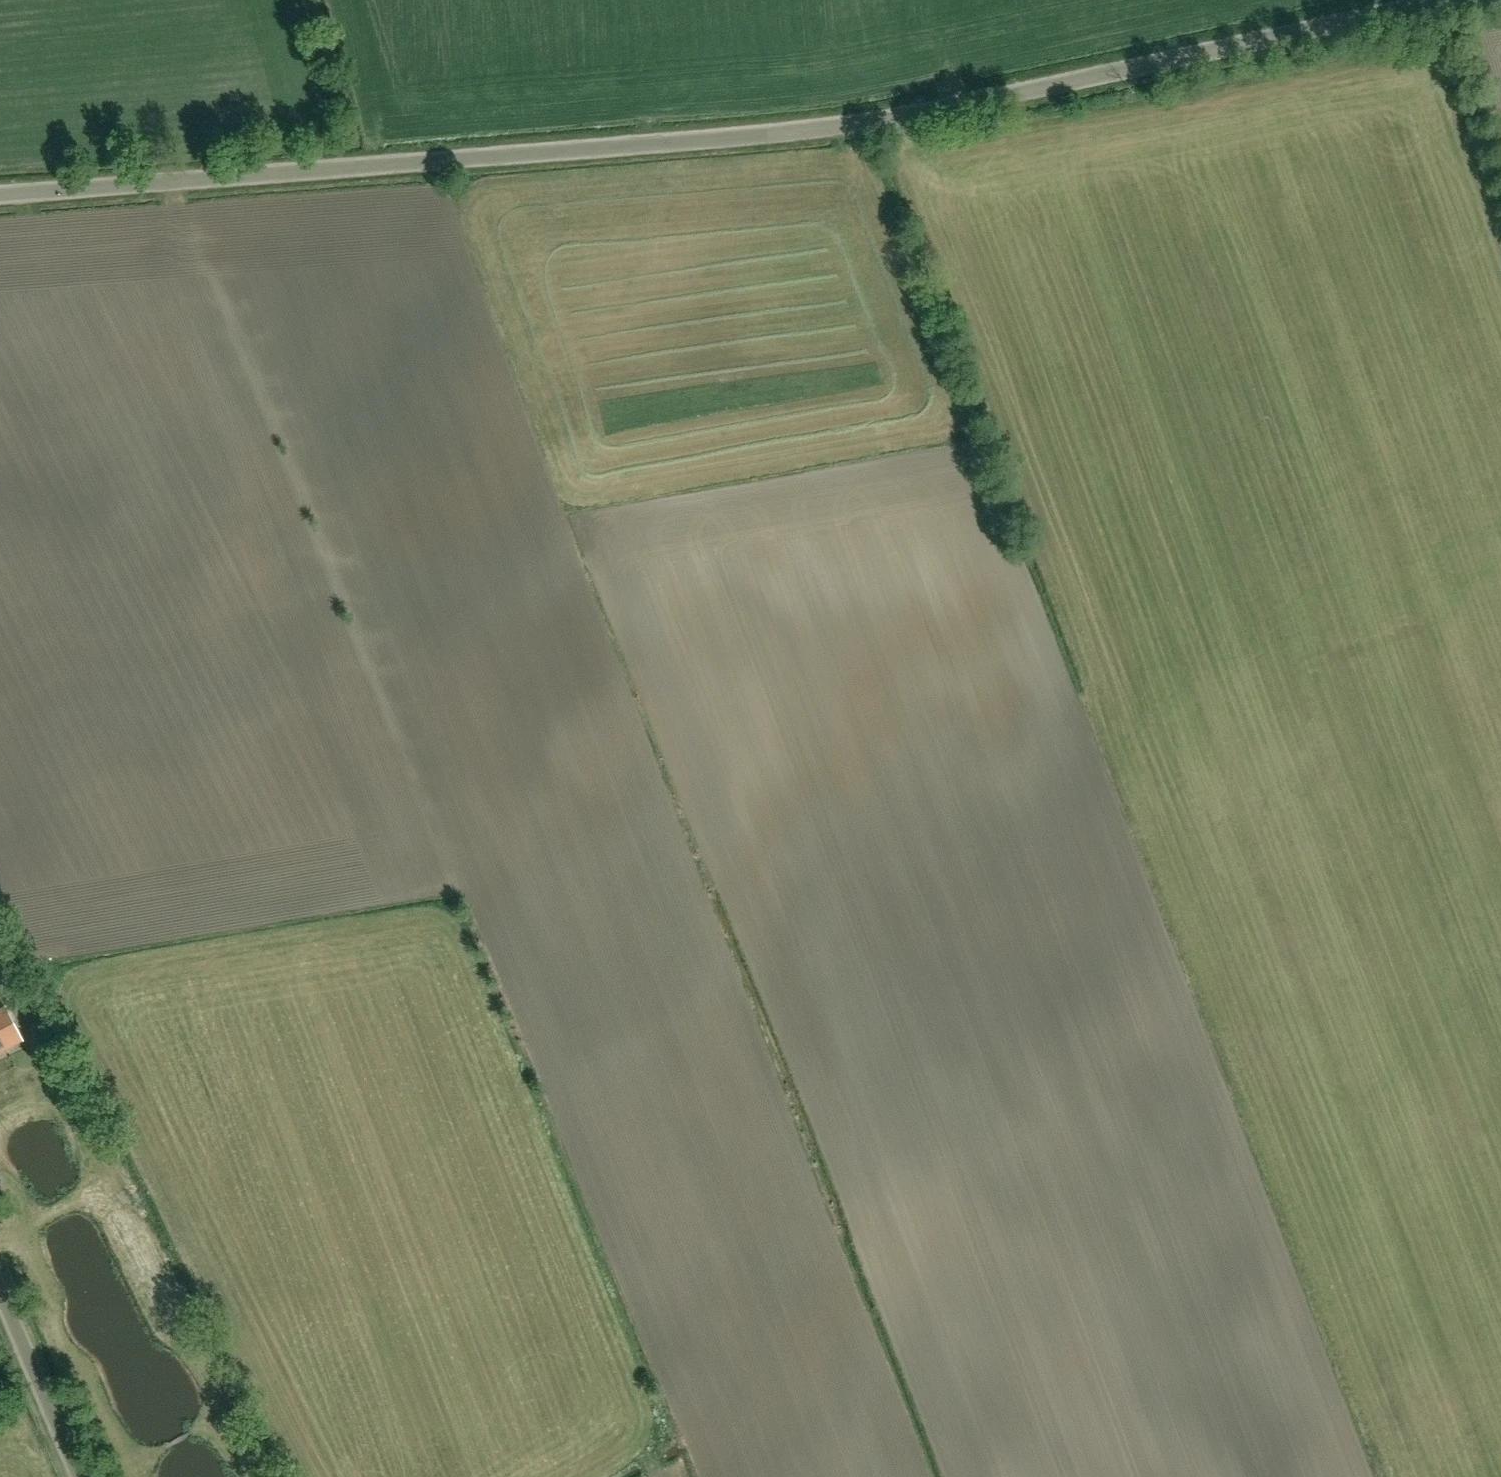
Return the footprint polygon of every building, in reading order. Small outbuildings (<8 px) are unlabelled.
[(6,1007),(0,1010),(0,1048),(21,1038),(6,1007)]
